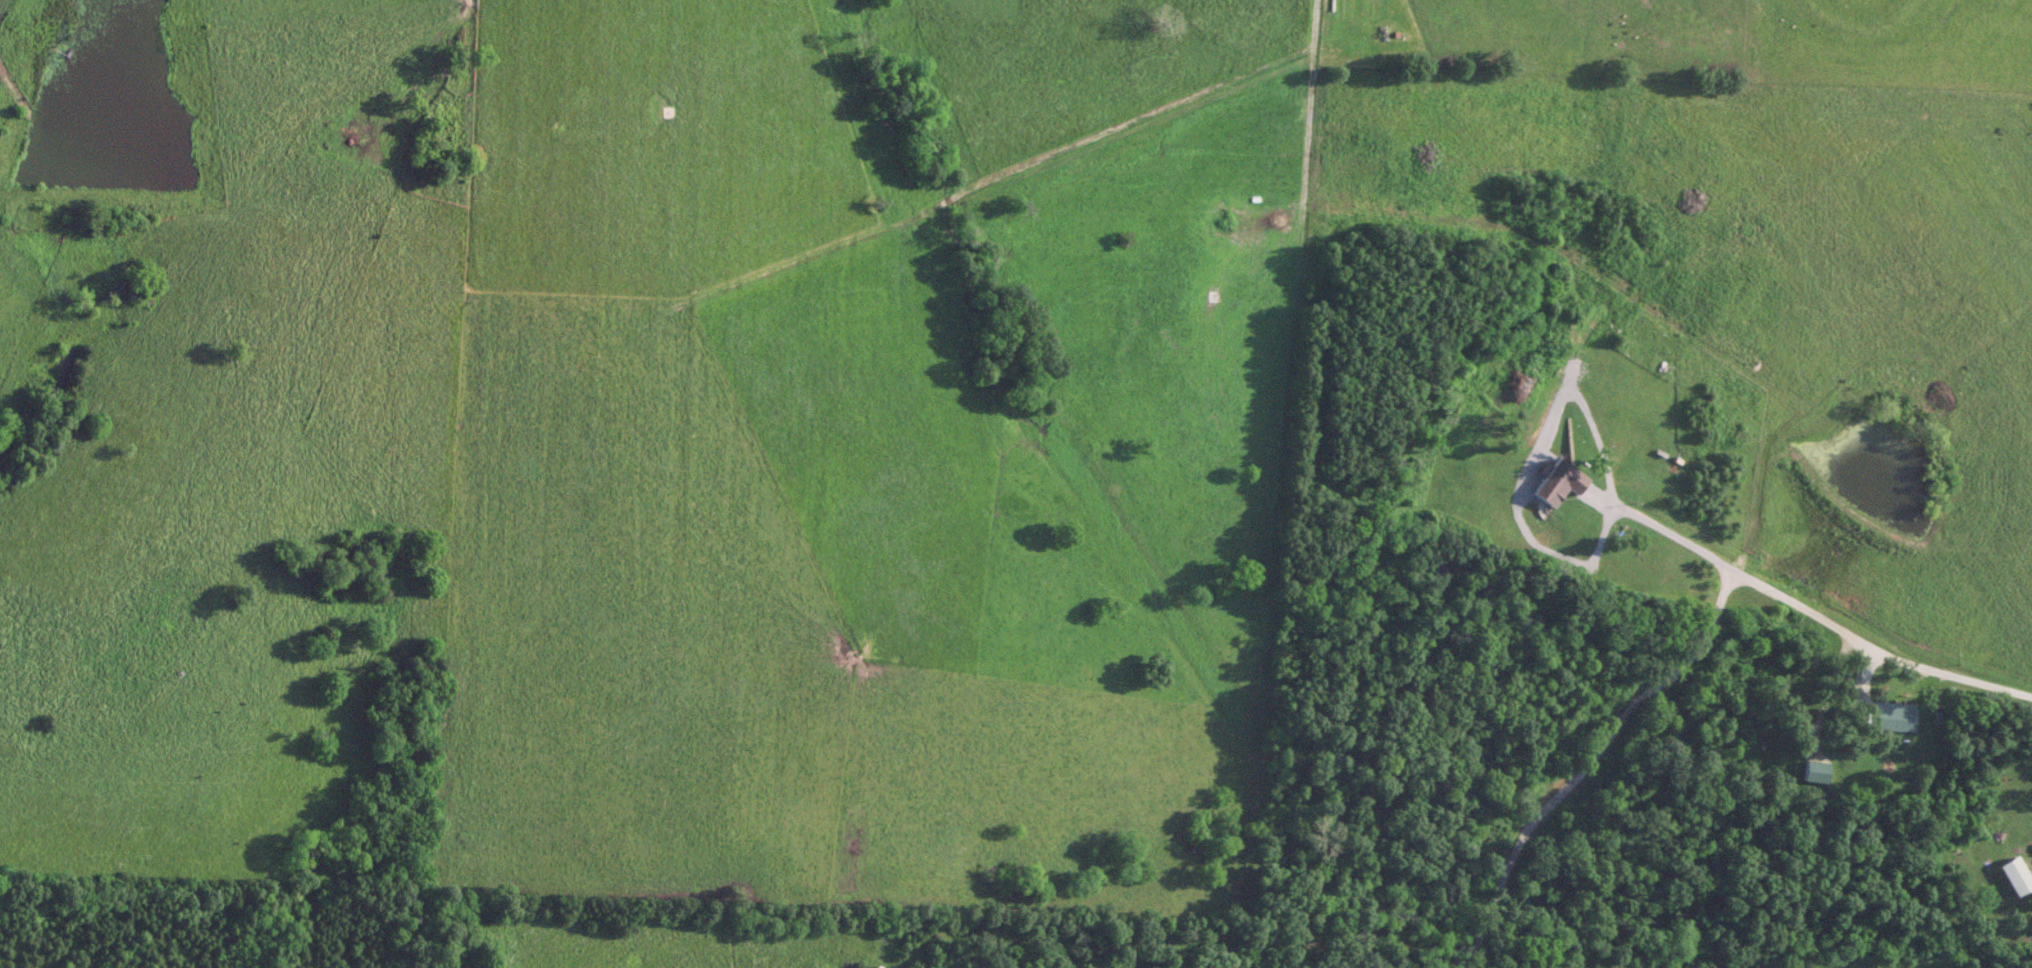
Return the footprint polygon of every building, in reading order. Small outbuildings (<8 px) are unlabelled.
[(2017,855),(1999,866),(2017,896),(2031,888),(2031,880),(2017,855)]
